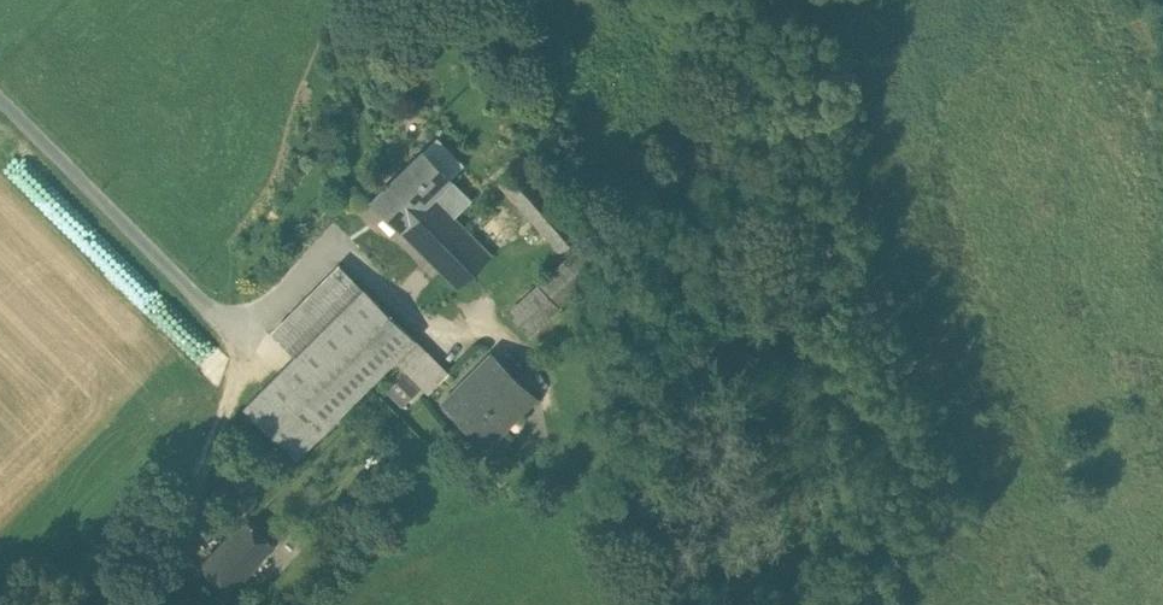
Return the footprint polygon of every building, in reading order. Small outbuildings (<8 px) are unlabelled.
[(423,150),(371,202),(398,229),(399,228),(433,195),(450,177),(423,150)] [(433,195),(454,216),(472,198),(450,177),(433,195)] [(454,216),(433,195),(399,228),(457,287),(491,254),(454,216)] [(575,246),(508,310),(529,332),(596,268),(575,246)] [(339,264),(271,333),(295,357),(363,288),(339,264)] [(295,357),(244,408),(296,459),(394,360),(414,339),(363,288),(295,357)] [(449,373),(414,339),(394,360),(428,393),(449,373)] [(492,355),(445,403),(485,442),(532,394),(492,355)] [(401,464),(384,443),(363,461),(380,481),(401,464)] [(243,519),(200,568),(230,596),(274,546),(243,519)]
